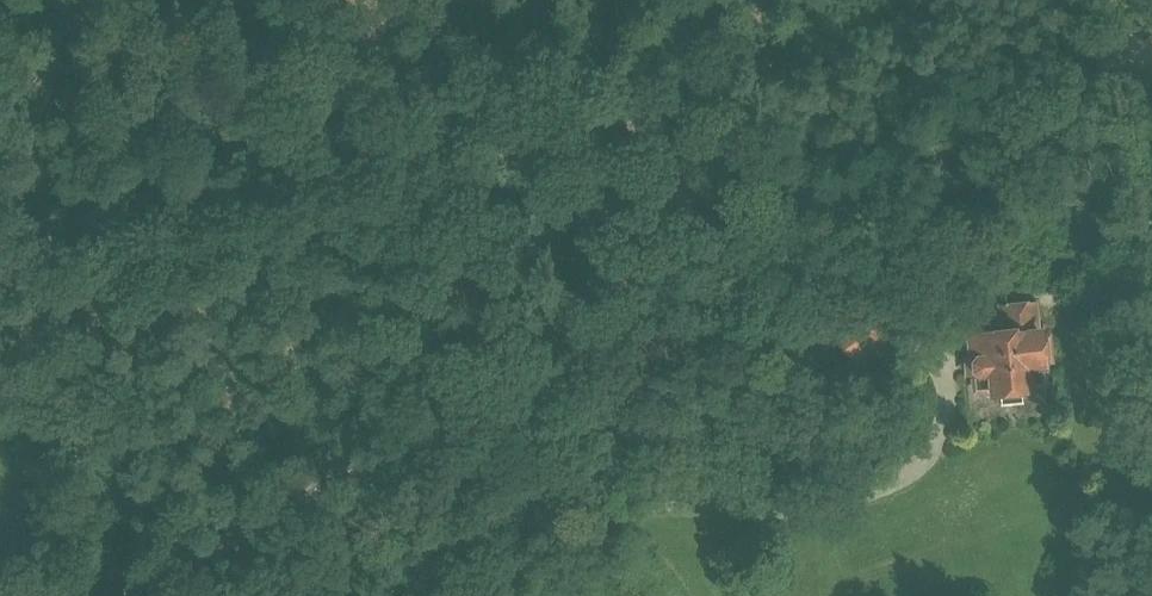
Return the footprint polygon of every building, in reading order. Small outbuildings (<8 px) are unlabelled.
[(1112,257),(1099,259),(1102,279),(1115,277),(1112,257)] [(1003,333),(971,336),(975,376),(991,375),(993,393),(1000,399),(1000,401),(1002,401),(1002,399),(1021,397),(1021,399),(1023,399),(1023,397),(1029,389),(1029,388),(1046,387),(1044,361),(1051,360),(1049,337),(1041,338),(1038,302),(1000,305),(1003,333)]
